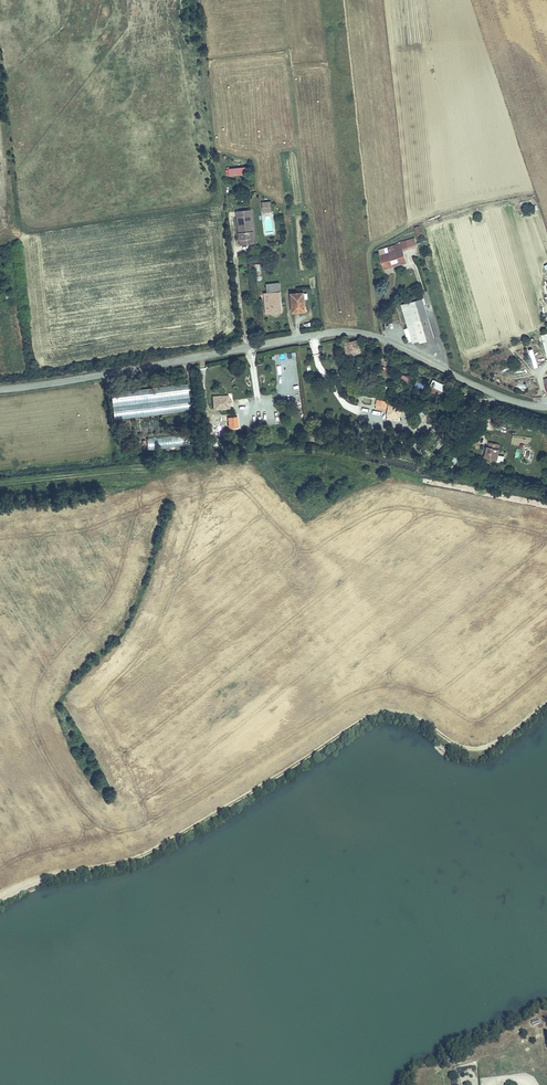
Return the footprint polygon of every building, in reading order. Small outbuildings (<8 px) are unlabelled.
[(228,168),(228,177),(247,176),(246,168),(228,168)] [(247,213),(238,214),(241,242),(251,241),(247,213)] [(383,246),(388,264),(397,262),(396,257),(403,255),(404,262),(411,260),(407,246),(411,245),(409,238),(383,246)] [(276,299),(286,298),(284,283),(274,284),(275,292),(276,299)] [(311,310),(308,291),(296,293),(299,312),(311,310)] [(407,302),(413,325),(416,332),(418,341),(424,339),(425,340),(439,336),(427,296),(407,302)] [(288,312),(286,298),(276,299),(276,302),(270,303),(271,314),(288,312)] [(357,342),(348,343),(350,356),(360,354),(357,342)] [(189,381),(111,391),(117,417),(192,408),(189,381)] [(432,381),(430,387),(444,392),(446,385),(432,381)] [(213,394),(213,410),(231,410),(231,394),(213,394)] [(386,400),(375,397),(373,408),(385,410),(386,400)] [(386,420),(400,421),(401,404),(387,403),(386,420)] [(239,417),(228,417),(228,429),(239,429),(239,417)] [(187,431),(147,437),(149,449),(191,445),(187,431)] [(488,448),(485,458),(498,461),(500,451),(496,450),(497,445),(490,443),(489,448),(488,448)]
